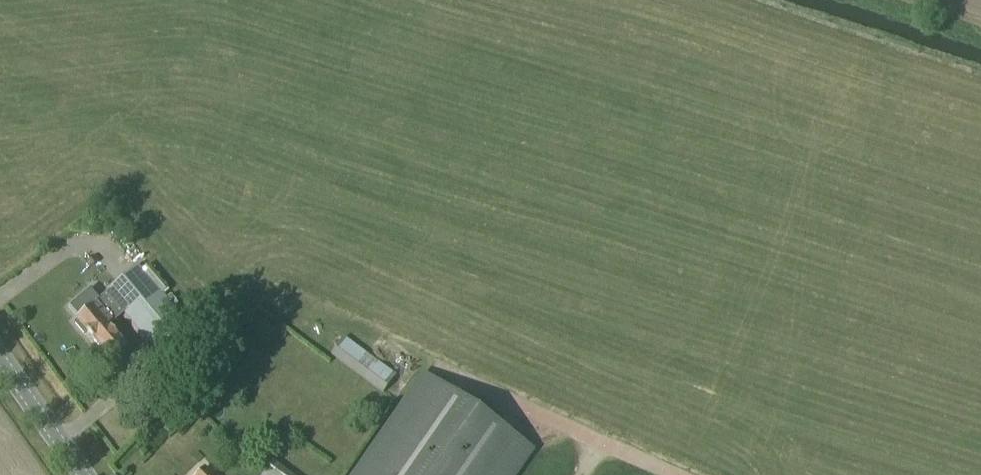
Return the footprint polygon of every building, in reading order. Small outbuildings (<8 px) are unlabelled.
[(76,322),(74,323),(84,336),(87,334),(113,365),(128,352),(108,327),(122,314),(179,380),(201,359),(180,333),(190,325),(138,265),(105,294),(74,321),(76,322)] [(344,338),(331,355),(384,394),(397,377),(344,338)] [(355,474),(514,474),(532,450),(424,375),(355,474)] [(263,474),(291,474),(273,462),(263,474)]
